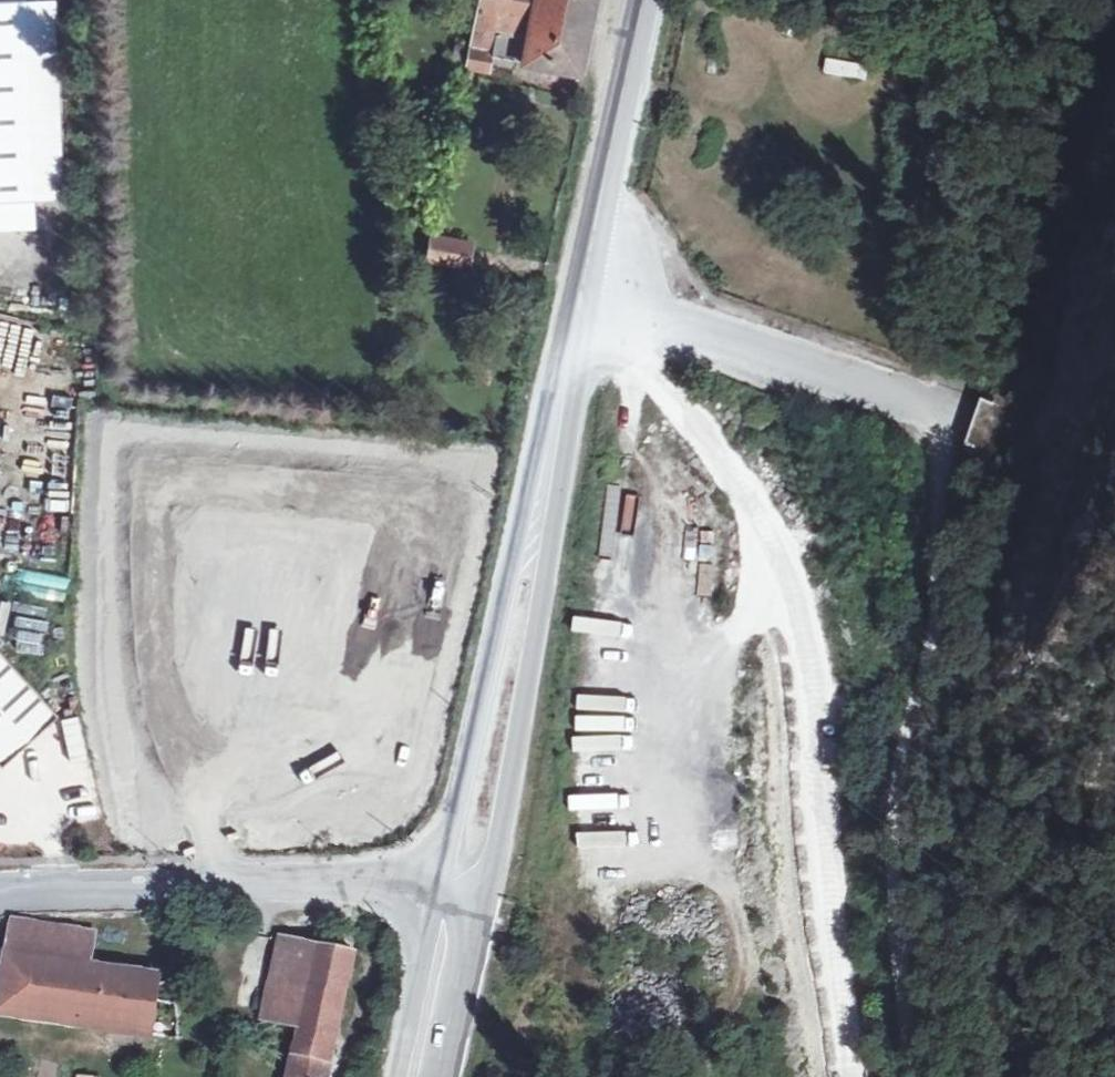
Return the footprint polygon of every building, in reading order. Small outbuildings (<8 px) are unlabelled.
[(451,93),(457,95),(461,76),(474,78),(477,59),(509,66),(509,71),(565,82),(583,3),(570,0),(458,0),(457,5),(467,7),(451,93)] [(0,16),(0,214),(26,214),(22,16),(0,16)] [(418,267),(458,274),(463,255),(464,248),(423,241),(418,267)] [(44,724),(0,670),(0,757),(44,724)] [(55,677),(43,684),(58,713),(70,707),(55,677)] [(83,972),(88,937),(4,925),(0,956),(0,959),(83,972)] [(291,1035),(285,1066),(281,1065),(279,1072),(283,1074),(283,1076),(319,1076),(351,942),(315,932),(310,954),(291,1035)] [(255,1027),(291,1035),(310,954),(272,947),(255,1027)] [(83,972),(0,959),(0,1019),(167,1046),(165,1011),(174,1011),(174,996),(150,991),(150,982),(83,972)]
